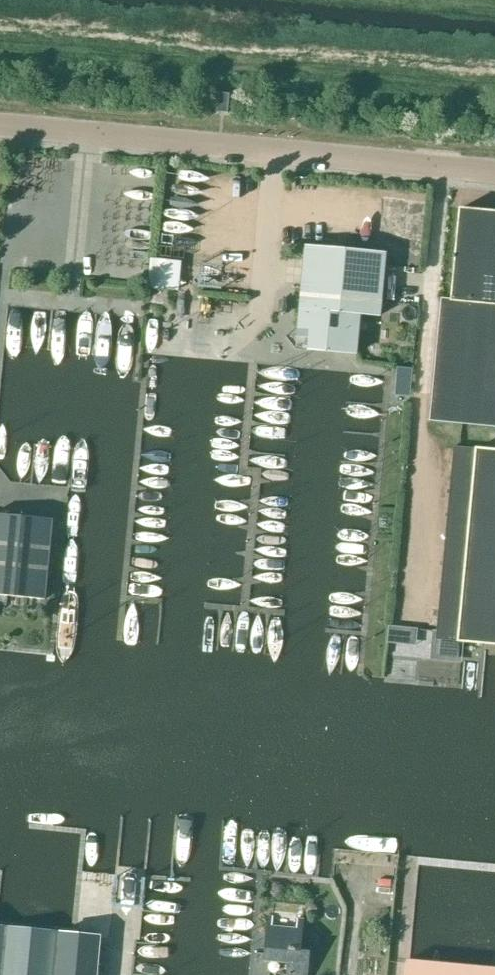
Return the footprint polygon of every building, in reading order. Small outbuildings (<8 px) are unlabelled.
[(230,94),(219,92),(217,112),(228,113),(230,94)] [(459,209),(451,300),(441,299),(429,421),(494,427),(494,212),(459,209)] [(361,314),(380,315),(386,254),(305,247),(297,336),(337,340),(336,352),(357,354),(361,314)] [(140,253),(139,281),(170,282),(171,254),(140,253)] [(454,446),(436,639),(494,645),(494,450),(454,446)] [(44,599),(52,519),(0,514),(0,603),(5,603),(6,596),(44,599)] [(310,951),(301,950),(304,920),(297,919),(296,929),(272,927),(273,917),(268,916),(264,954),(256,953),(254,974),(270,974),(271,961),(287,963),(286,974),(307,974),(310,951)] [(114,972),(110,971),(97,970),(100,936),(0,926),(0,974),(114,974),(114,972)] [(407,960),(405,974),(494,974),(494,968),(407,960)]
